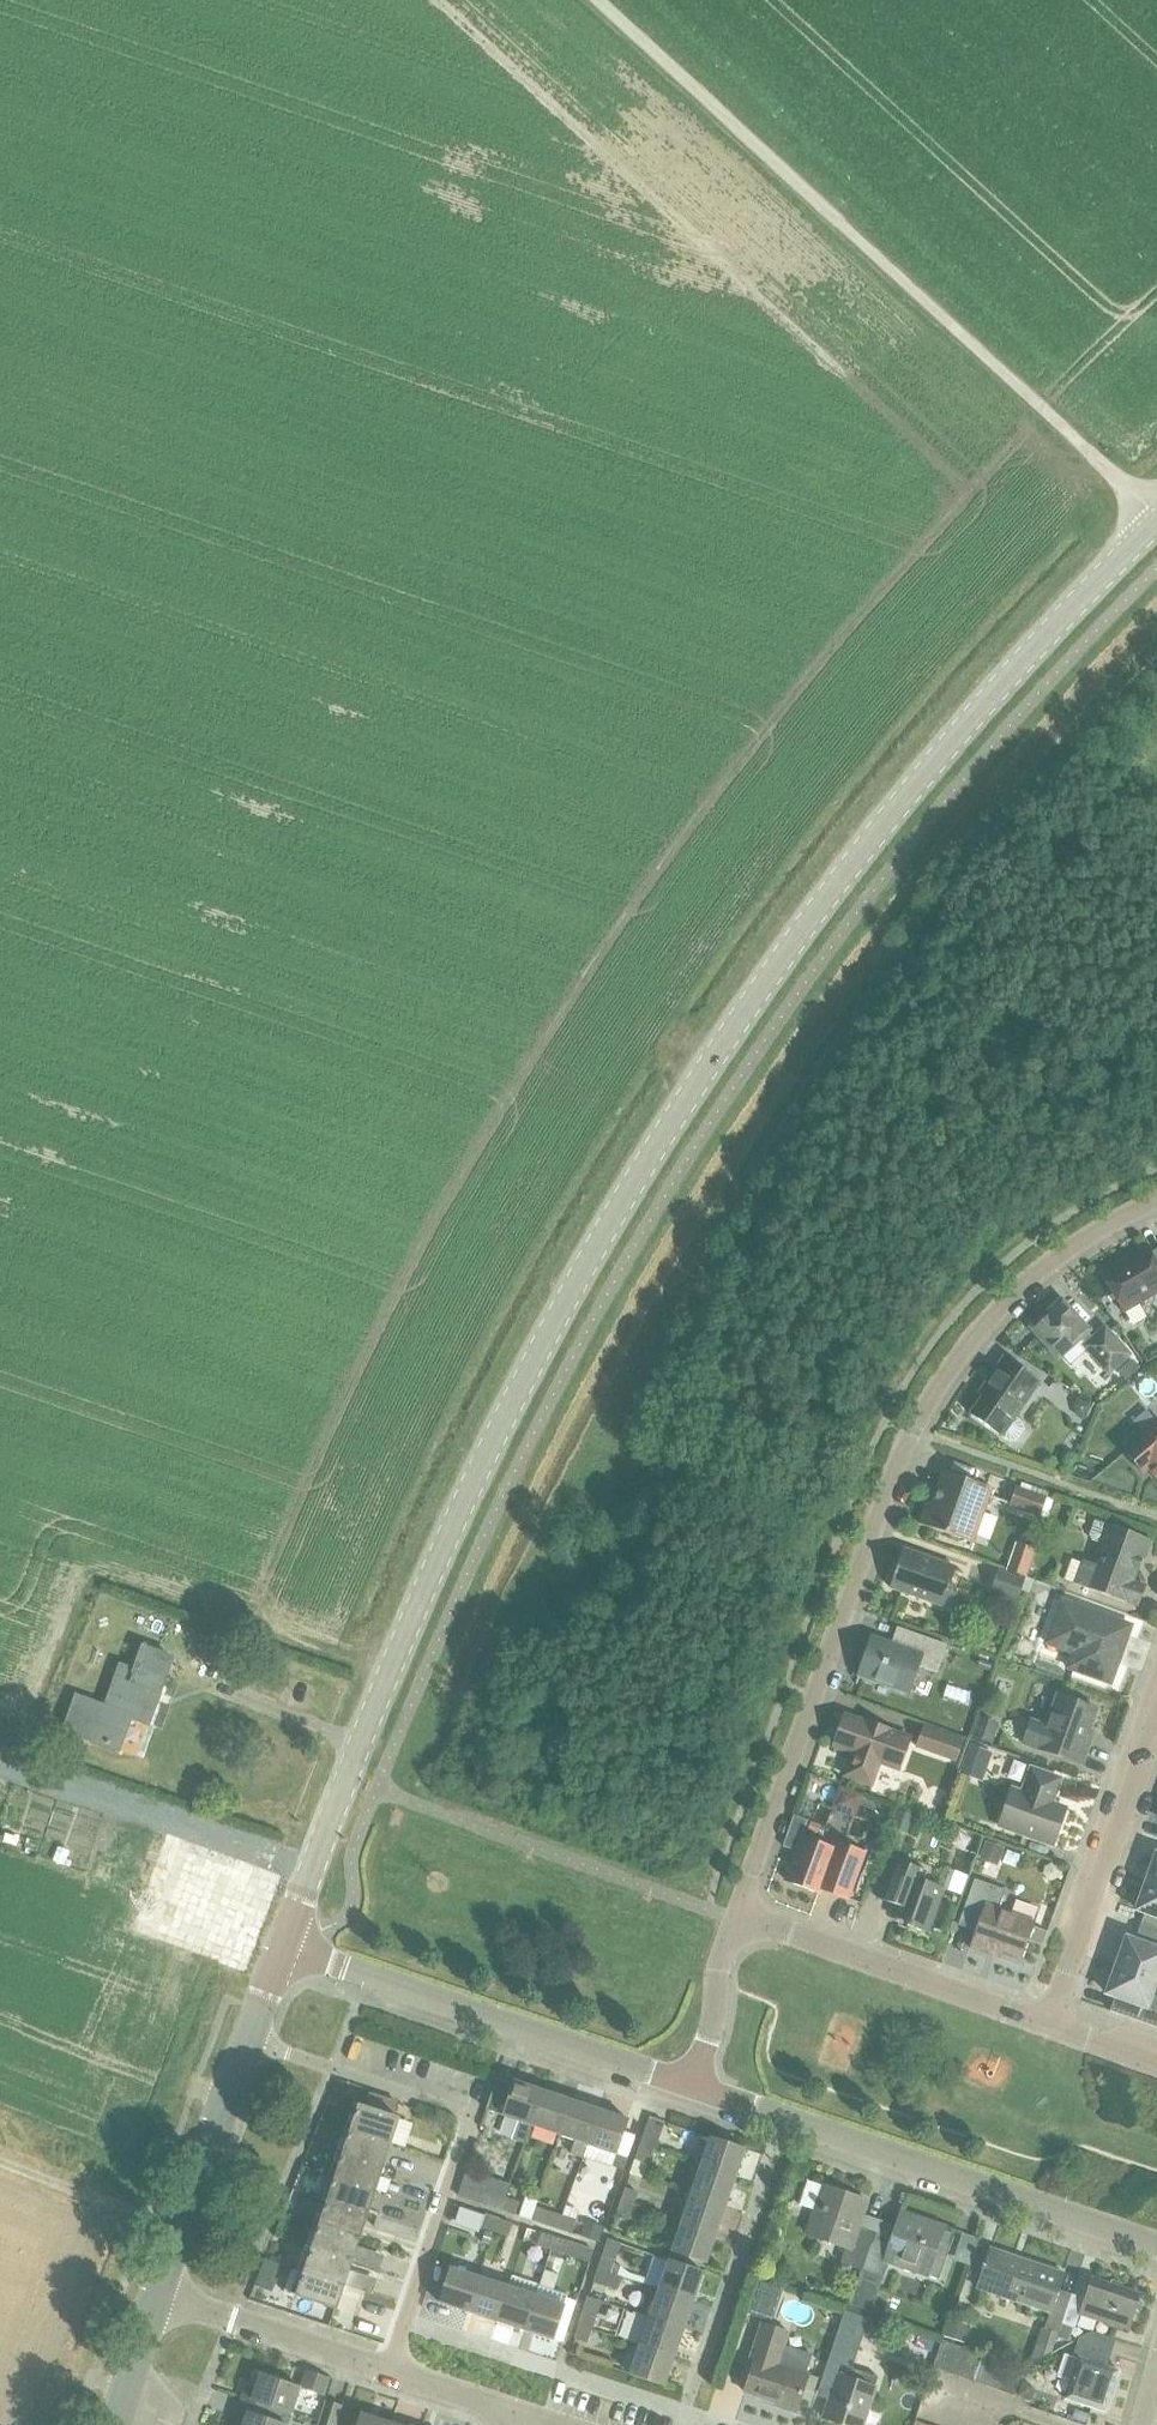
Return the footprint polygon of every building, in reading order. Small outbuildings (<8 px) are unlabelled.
[(1151,1253),(1147,1245),(1100,1272),(1124,1313),(1156,1294),(1156,1250),(1151,1253)] [(1095,1339),(1062,1303),(1035,1328),(1060,1355),(1079,1338),(1110,1371),(1128,1355),(1105,1330),(1095,1339)] [(990,1386),(971,1415),(1002,1437),(1003,1435),(1008,1438),(1012,1440),(1018,1440),(1024,1432),(1026,1428),(1024,1423),(1021,1419),(1017,1416),(1041,1381),(1005,1357),(986,1384),(990,1386)] [(1120,1373),(1127,1381),(1142,1368),(1134,1360),(1120,1373)] [(1156,1476),(1156,1426),(1126,1452),(1143,1473),(1149,1467),(1156,1476)] [(963,1539),(974,1543),(993,1489),(944,1471),(932,1504),(927,1503),(920,1524),(947,1534),(950,1539),(958,1542),(963,1539)] [(1010,1506),(1040,1517),(1047,1498),(1017,1487),(1010,1506)] [(1084,1564),(1073,1560),(1066,1579),(1076,1583),(1076,1584),(1126,1602),(1126,1601),(1139,1606),(1146,1587),(1133,1582),(1142,1559),(1144,1559),(1151,1540),(1096,1520),(1090,1535),(1093,1540),(1101,1543),(1094,1564),(1085,1561),(1084,1564)] [(1017,1543),(1008,1571),(1026,1577),(1036,1550),(1017,1543)] [(890,1588),(943,1606),(956,1568),(904,1549),(890,1588)] [(991,1591),(1018,1601),(1025,1581),(998,1571),(991,1591)] [(1074,1670),(1111,1683),(1132,1626),(1062,1601),(1047,1643),(1079,1655),(1074,1670)] [(938,1673),(948,1645),(909,1631),(903,1649),(873,1638),(859,1675),(909,1692),(918,1666),(938,1673)] [(77,1697),(65,1731),(119,1751),(131,1718),(149,1725),(158,1701),(152,1699),(155,1691),(161,1693),(173,1658),(144,1648),(135,1671),(121,1666),(106,1707),(77,1697)] [(1085,1741),(1097,1709),(1059,1695),(1047,1727),(1031,1721),(1023,1744),(1082,1765),(1090,1742),(1085,1741)] [(900,1770),(911,1738),(891,1731),(892,1730),(865,1721),(865,1722),(845,1715),(834,1746),(854,1753),(852,1758),(849,1757),(844,1770),(847,1771),(845,1776),(872,1785),(880,1763),(900,1770)] [(981,1718),(975,1736),(991,1742),(997,1724),(981,1718)] [(918,1746),(956,1760),(963,1742),(924,1728),(918,1746)] [(1032,1768),(1023,1793),(1013,1789),(1000,1826),(1053,1845),(1066,1808),(1052,1803),(1061,1779),(1032,1768)] [(863,1785),(832,1806),(844,1823),(875,1802),(863,1785)] [(62,1836),(56,1856),(69,1859),(75,1839),(62,1836)] [(821,1889),(847,1899),(864,1853),(837,1843),(835,1848),(802,1837),(786,1881),(820,1894),(821,1889)] [(1147,1882),(1156,1885),(1156,1855),(1147,1882)] [(908,1926),(925,1932),(941,1887),(924,1881),(928,1871),(893,1859),(878,1898),(900,1906),(896,1918),(909,1923),(908,1926)] [(975,1879),(959,1925),(976,1931),(970,1948),(989,1954),(990,1950),(1022,1961),(1036,1922),(999,1909),(1006,1890),(975,1879)] [(1140,1927),(1156,1933),(1156,1885),(1147,1882),(1137,1910),(1146,1913),(1140,1927)] [(1117,1966),(1156,1980),(1156,1933),(1140,1927),(1135,1941),(1127,1938),(1117,1966)] [(1117,1966),(1107,1994),(1116,1997),(1110,2011),(1156,2027),(1156,1996),(1152,1995),(1156,1981),(1156,1980),(1117,1966)] [(524,2143),(530,2125),(542,2090),(513,2080),(512,2084),(495,2078),(485,2109),(502,2114),(501,2115),(517,2121),(511,2138),(524,2143)] [(530,2125),(559,2134),(570,2099),(542,2090),(530,2125)] [(570,2099),(559,2134),(574,2139),(570,2153),(582,2157),(587,2144),(599,2109),(570,2099)] [(352,2103),(344,2128),(391,2144),(399,2119),(352,2103)] [(599,2109),(587,2144),(616,2153),(627,2118),(599,2109)] [(639,2141),(655,2147),(664,2120),(647,2114),(639,2141)] [(344,2128),(336,2151),(384,2167),(391,2144),(344,2128)] [(710,2135),(701,2164),(735,2177),(745,2147),(710,2135)] [(655,2147),(639,2141),(633,2158),(647,2163),(652,2149),(654,2150),(655,2147)] [(336,2151),(328,2176),(376,2191),(384,2167),(336,2151)] [(701,2164),(691,2192),(725,2205),(735,2177),(701,2164)] [(328,2176),(320,2199),(368,2215),(376,2191),(328,2176)] [(858,2222),(865,2200),(822,2185),(822,2186),(808,2181),(799,2205),(814,2210),(806,2234),(845,2247),(840,2262),(861,2269),(875,2228),(858,2222)] [(619,2201),(632,2205),(636,2192),(624,2187),(619,2201)] [(472,2201),(472,2202),(500,2211),(500,2210),(500,2209),(505,2198),(505,2197),(478,2188),(477,2188),(472,2201)] [(528,2191),(524,2211),(537,2213),(541,2193),(528,2191)] [(691,2192),(681,2220),(715,2233),(725,2205),(691,2192)] [(500,2210),(500,2211),(516,2216),(520,2202),(505,2197),(500,2210)] [(320,2199),(312,2223),(360,2238),(368,2215),(320,2199)] [(627,2218),(632,2205),(619,2201),(615,2214),(627,2218)] [(557,2228),(561,2216),(548,2211),(543,2224),(557,2228)] [(862,2269),(850,2305),(872,2312),(884,2277),(882,2276),(888,2261),(926,2275),(939,2279),(954,2234),(941,2230),(943,2227),(899,2211),(894,2226),(891,2233),(875,2228),(861,2269),(862,2269)] [(494,2231),(497,2220),(484,2215),(480,2227),(494,2231)] [(561,2216),(557,2228),(571,2233),(575,2220),(561,2216)] [(497,2220),(494,2231),(507,2236),(511,2225),(497,2220)] [(715,2233),(681,2220),(671,2250),(705,2262),(715,2233)] [(312,2223),(305,2246),(352,2262),(360,2238),(312,2223)] [(536,2245),(550,2250),(554,2238),(541,2233),(536,2245)] [(554,2238),(550,2250),(563,2254),(568,2242),(554,2238)] [(609,2240),(600,2269),(619,2275),(622,2266),(615,2264),(622,2244),(609,2240)] [(568,2242),(564,2254),(590,2263),(594,2250),(568,2241),(568,2242)] [(305,2246),(297,2270),(345,2286),(352,2262),(305,2246)] [(1061,2323),(1071,2294),(1058,2289),(1063,2273),(991,2249),(977,2289),(1050,2313),(1045,2328),(1058,2332),(1061,2323)] [(668,2259),(658,2288),(693,2300),(702,2271),(668,2259)] [(438,2302),(467,2312),(479,2278),(450,2268),(438,2302)] [(619,2275),(600,2269),(595,2283),(618,2291),(623,2279),(618,2277),(619,2275)] [(345,2286),(297,2270),(289,2295),(336,2311),(345,2286)] [(1058,2332),(1056,2337),(1069,2341),(1074,2328),(1075,2328),(1079,2314),(1129,2331),(1141,2294),(1091,2277),(1083,2298),(1071,2294),(1061,2323),(1058,2332)] [(467,2312),(495,2321),(507,2287),(479,2278),(467,2312)] [(760,2281),(749,2314),(774,2322),(785,2289),(760,2281)] [(535,2296),(524,2330),(552,2340),(553,2339),(564,2306),(566,2299),(567,2299),(568,2296),(540,2286),(536,2297),(535,2296)] [(495,2321),(524,2330),(535,2296),(507,2287),(495,2321)] [(658,2288),(648,2317),(683,2328),(693,2300),(658,2288)] [(641,2333),(648,2309),(638,2306),(631,2330),(641,2333)] [(574,2338),(586,2342),(595,2316),(583,2312),(574,2338)] [(648,2317),(639,2345),(673,2357),(683,2328),(648,2317)] [(813,2355),(785,2346),(790,2333),(760,2323),(747,2363),(752,2365),(743,2391),(776,2402),(774,2405),(794,2412),(813,2355)] [(1063,2399),(1104,2412),(1118,2371),(1100,2365),(1109,2338),(1091,2332),(1078,2338),(1072,2356),(1077,2358),(1063,2399)] [(931,2366),(945,2371),(954,2345),(940,2340),(931,2366)] [(673,2357),(639,2345),(629,2374),(663,2386),(673,2357)] [(945,2371),(959,2376),(968,2350),(954,2345),(945,2371)] [(820,2378),(835,2382),(829,2399),(823,2418),(844,2424),(860,2424),(877,2375),(841,2363),(844,2354),(830,2349),(820,2378)] [(959,2376),(973,2381),(982,2355),(968,2350),(959,2376)] [(973,2381),(986,2386),(995,2359),(982,2355),(973,2381)] [(986,2386),(999,2390),(1009,2364),(995,2359),(986,2386)] [(1009,2364),(999,2390),(1013,2395),(1022,2369),(1009,2364)] [(309,2371),(304,2387),(326,2394),(332,2378),(309,2371)] [(244,2387),(241,2395),(271,2405),(292,2412),(300,2388),(259,2374),(254,2390),(244,2387)] [(292,2412),(271,2405),(241,2395),(233,2417),(244,2421),(242,2424),(287,2424),(292,2412)] [(342,2406),(327,2401),(319,2424),(335,2424),(342,2406)] [(388,2422),(361,2413),(357,2424),(387,2424),(388,2422)]
